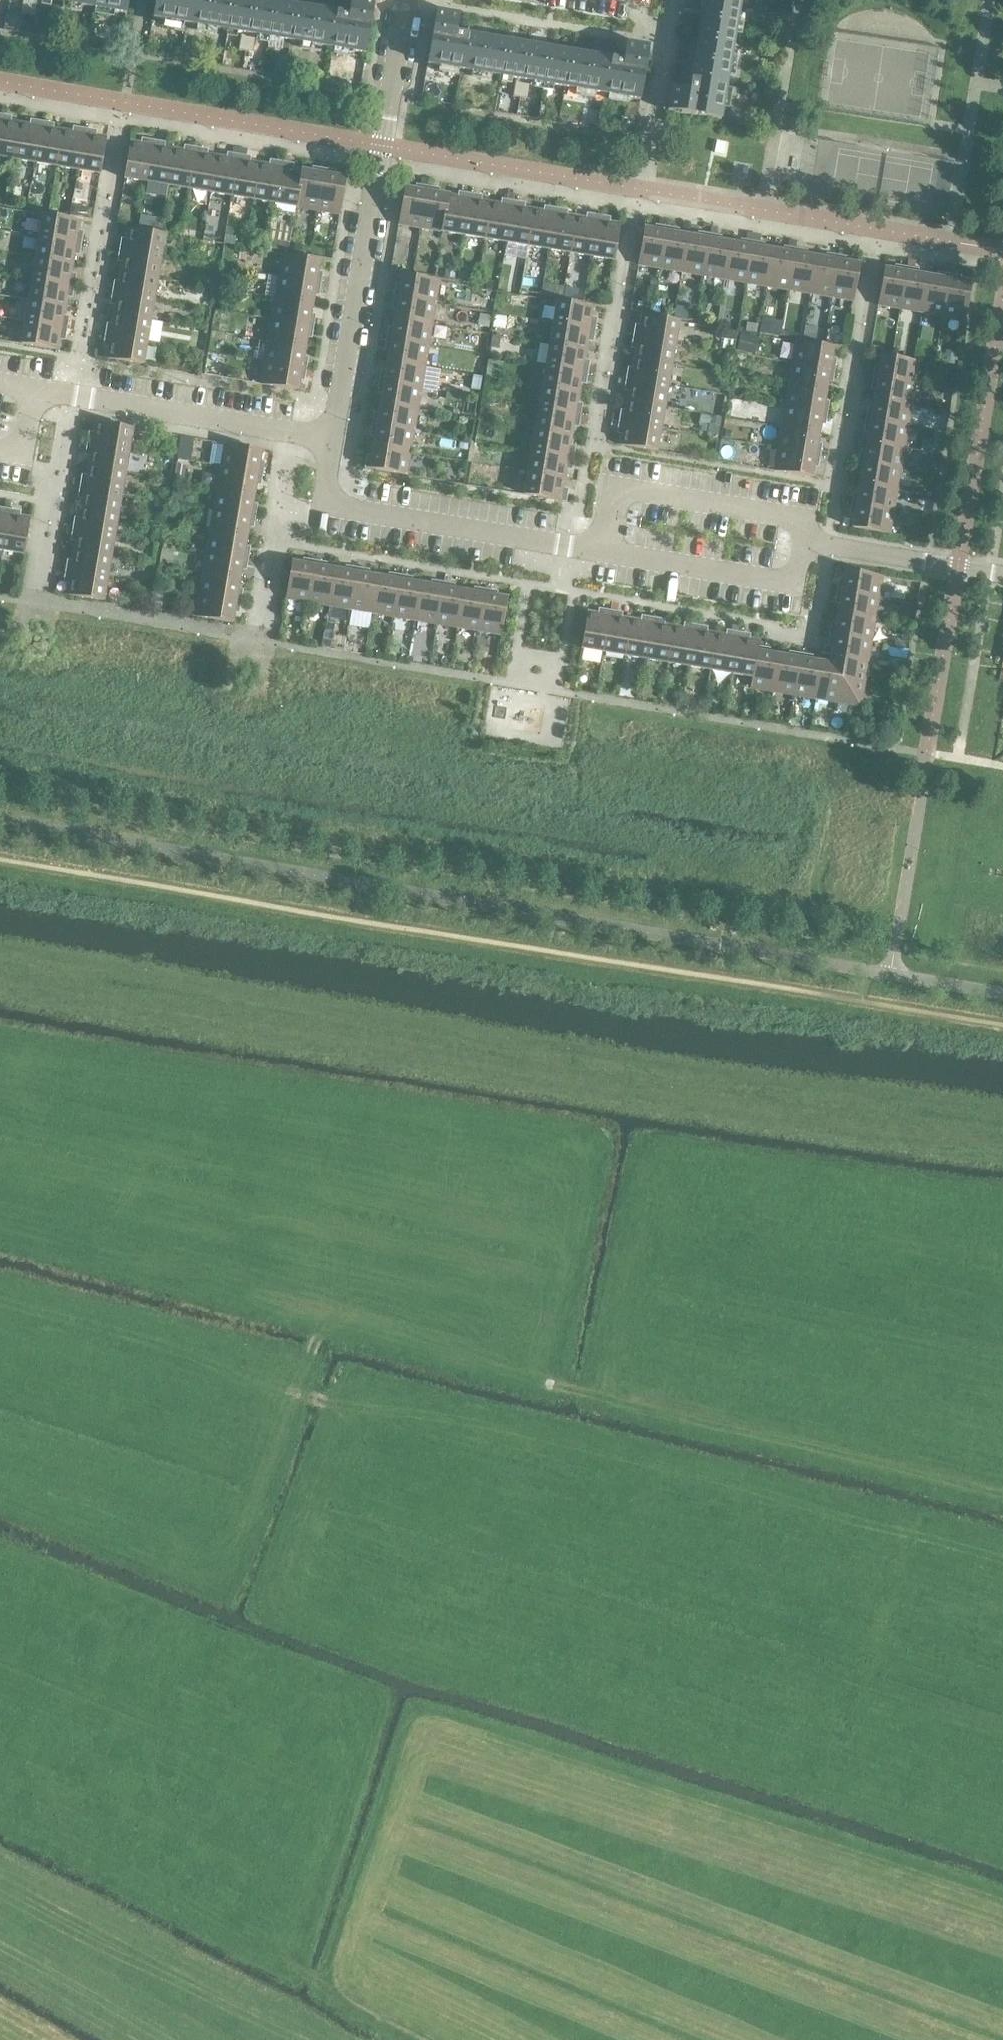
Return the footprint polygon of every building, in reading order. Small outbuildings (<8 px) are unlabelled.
[(21,14),(35,16),(38,0),(23,0),(21,14)] [(127,14),(129,0),(45,0),(127,14)] [(340,7),(317,3),(316,9),(262,0),(156,0),(153,18),(242,33),(239,50),(253,53),(256,35),(366,54),(375,1),(370,0),(351,0),(349,15),(339,13),(340,7)] [(740,4),(741,0),(705,0),(698,40),(695,59),(689,58),(685,81),(691,82),(689,92),(671,89),(668,111),(721,120),(740,4)] [(614,59),(615,53),(592,49),(591,55),(489,38),(490,32),(467,28),(466,34),(456,33),(457,30),(459,15),(436,11),(427,64),(516,79),(513,97),(527,99),(530,82),(640,100),(649,47),(626,43),(623,61),(614,59)] [(20,123),(6,120),(7,116),(0,114),(0,157),(14,160),(20,123)] [(35,163),(42,122),(35,120),(34,125),(20,123),(14,160),(35,163)] [(57,167),(63,130),(49,128),(50,123),(42,122),(35,163),(57,167)] [(78,170),(85,129),(78,128),(77,132),(63,130),(57,167),(78,170)] [(100,174),(106,137),(91,135),(92,130),(85,129),(78,170),(100,174)] [(147,182),(154,140),(147,139),(146,144),(131,141),(125,178),(147,182)] [(168,186),(174,149),(160,146),(161,142),(154,140),(147,182),(168,186)] [(190,189),(197,148),(189,146),(189,151),(174,149),(168,186),(190,189)] [(211,193),(217,156),(203,154),(204,149),(197,148),(190,189),(211,193)] [(232,196),(239,155),(232,154),(231,158),(217,156),(211,193),(232,196)] [(254,200),(260,163),(246,161),(246,156),(239,155),(232,196),(254,200)] [(275,203),(282,162),(275,161),(274,166),(260,163),(254,200),(275,203)] [(296,207),(302,170),(288,168),(289,163),(282,162),(275,203),(296,207)] [(318,211),(325,169),(317,168),(317,173),(302,170),(296,207),(318,211)] [(340,214),(346,178),(331,175),(332,170),(325,169),(318,211),(340,214)] [(421,228),(428,186),(421,185),(420,190),(405,188),(399,224),(421,228)] [(442,232),(449,195),(434,193),(435,188),(428,186),(421,228),(442,232)] [(464,235),(471,194),(464,192),(463,197),(449,195),(442,232),(464,235)] [(485,239),(491,202),(477,200),(478,195),(471,194),(464,235),(485,239)] [(506,242),(513,201),(506,200),(505,205),(491,202),(485,239),(506,242)] [(528,246),(534,209),(520,207),(521,202),(513,201),(506,242),(528,246)] [(549,250),(556,208),(549,207),(548,212),(534,209),(528,246),(549,250)] [(570,253),(577,217),(562,214),(563,209),(556,208),(549,250),(570,253)] [(592,257),(599,215),(592,214),(591,219),(577,217),(570,253),(592,257)] [(78,236),(80,221),(44,215),(40,237),(81,244),(83,237),(78,236)] [(614,261),(620,224),(605,221),(606,217),(599,215),(592,257),(614,261)] [(660,268),(667,227),(660,226),(659,230),(644,228),(638,265),(660,268)] [(682,272),(688,235),(674,233),(674,228),(667,227),(660,268),(682,272)] [(161,257),(165,235),(128,228),(126,244),(121,243),(120,250),(161,257)] [(703,275),(710,234),(703,233),(702,238),(688,235),(682,272),(703,275)] [(724,279),(731,242),(716,240),(717,235),(710,234),(703,275),(724,279)] [(73,264),(75,250),(80,251),(81,244),(40,237),(36,258),(73,264)] [(746,283),(753,241),(746,240),(745,245),(731,242),(724,279),(746,283)] [(767,286),(773,250),(759,247),(760,242),(753,241),(746,283),(767,286)] [(788,290),(795,248),(788,247),(787,252),(773,250),(767,286),(788,290)] [(810,294),(816,257),(802,254),(803,250),(795,248),(788,290),(810,294)] [(158,278),(161,257),(120,250),(119,257),(124,258),(121,272),(158,278)] [(831,297),(838,256),(831,254),(830,259),(816,257),(810,294),(831,297)] [(317,276),(320,261),(283,255),(279,277),(321,284),(322,277),(317,276)] [(853,301),(860,264),(844,262),(845,257),(838,256),(831,297),(853,301)] [(71,278),(73,264),(36,258),(33,279),(74,286),(75,279),(71,278)] [(900,309),(907,267),(900,266),(899,271),(884,268),(878,305),(900,309)] [(921,312),(928,276),(913,273),(914,268),(907,267),(900,309),(921,312)] [(154,299),(158,278),(121,272),(119,286),(114,285),(113,293),(154,299)] [(943,316),(950,274),(943,273),(942,278),(928,276),(921,312),(943,316)] [(965,320),(971,283),(956,280),(957,276),(950,274),(943,316),(965,320)] [(435,303),(439,281),(402,275),(400,290),(395,289),(394,296),(435,303)] [(312,304),(315,290),(320,291),(321,284),(279,277),(276,298),(312,304)] [(66,307),(68,293),(73,293),(74,286),(33,279),(29,301),(66,307)] [(151,321),(154,299),(113,293),(111,300),(116,300),(114,315),(151,321)] [(432,324),(435,303),(394,296),(393,303),(398,304),(395,318),(432,324)] [(310,318),(312,304),(276,298),(272,319),(314,326),(315,319),(310,318)] [(63,321),(66,307),(29,301),(26,322),(67,329),(68,322),(63,321)] [(591,322),(594,307),(557,301),(553,323),(595,330),(596,323),(591,322)] [(147,342),(151,321),(114,315),(112,329),(107,328),(105,335),(147,342)] [(675,344),(679,321),(642,315),(639,330),(635,329),(633,337),(675,344)] [(428,346),(432,324),(395,318),(393,332),(388,332),(387,339),(428,346)] [(305,347),(308,333),(312,333),(314,326),(272,319),(268,341),(305,347)] [(58,350),(61,335),(66,336),(67,329),(26,322),(22,344),(58,350)] [(587,350),(589,336),(594,337),(595,330),(553,323),(550,344),(587,350)] [(143,364),(147,342),(105,335),(104,342),(109,343),(107,358),(143,364)] [(671,365),(675,344),(633,337),(632,344),(637,345),(635,359),(671,365)] [(425,367),(428,346),(387,339),(386,346),(390,347),(388,361),(425,367)] [(303,361),(305,347),(268,341),(265,362),(306,369),(308,362),(303,361)] [(831,362),(833,348),(797,341),(793,363),(834,370),(836,363),(831,362)] [(584,364),(587,350),(550,344),(546,365),(588,372),(589,365),(584,364)] [(915,384),(918,362),(882,356),(879,370),(874,370),(873,377),(915,384)] [(668,386),(671,365),(635,359),(632,373),(627,372),(626,379),(668,386)] [(421,388),(425,367),(388,361),(386,375),(381,374),(380,381),(421,388)] [(298,390),(300,375),(305,376),(306,369),(265,362),(261,384),(298,390)] [(826,391),(828,377),(833,377),(834,370),(793,363),(789,385),(826,391)] [(438,388),(440,367),(427,365),(425,386),(438,388)] [(579,393),(582,379),(587,380),(588,372),(546,365),(543,387),(579,393)] [(911,405),(915,384),(873,377),(872,384),(877,385),(874,399),(911,405)] [(664,408),(668,386),(626,379),(625,386),(630,387),(627,401),(664,408)] [(417,410),(421,388),(380,381),(378,389),(383,389),(381,404),(417,410)] [(824,405),(826,391),(789,385),(786,406),(827,413),(828,406),(824,405)] [(577,408),(579,393),(543,387),(539,409),(581,416),(582,408),(577,408)] [(907,426),(911,405),(874,399),(872,413),(867,412),(866,419),(907,426)] [(661,429),(664,408),(627,401),(625,415),(620,415),(619,422),(661,429)] [(414,431),(417,410),(381,404),(379,418),(374,417),(372,424),(414,431)] [(819,433),(821,419),(826,420),(827,413),(786,406),(782,427),(819,433)] [(572,436),(574,422),(579,423),(581,416),(539,409),(535,430),(572,436)] [(904,448),(907,426),(866,419),(865,427),(870,427),(867,441),(904,448)] [(129,451),(133,429),(96,422),(93,437),(89,437),(87,444),(129,451)] [(657,451),(661,429),(619,422),(618,429),(623,430),(620,445),(657,451)] [(410,453),(414,431),(372,424),(371,431),(376,432),(374,446),(410,453)] [(816,448),(819,434),(819,433),(782,427),(778,449),(820,456),(821,448),(816,448)] [(570,450),(572,436),(535,430),(532,451),(573,458),(575,451),(570,450)] [(900,469),(904,448),(867,441),(865,456),(860,455),(859,462),(900,469)] [(125,472),(129,451),(87,444),(86,451),(91,452),(89,466),(125,472)] [(259,465),(262,450),(225,444),(221,467),(263,473),(264,466),(259,465)] [(407,475),(410,453),(374,446),(371,461),(366,460),(365,468),(407,475)] [(811,477),(814,462),(819,463),(820,456),(778,449),(775,471),(811,477)] [(565,479),(567,464),(572,465),(573,458),(532,451),(528,472),(565,479)] [(897,490),(900,469),(859,462),(858,469),(862,470),(860,484),(897,490)] [(122,493),(125,472),(89,466),(86,480),(81,479),(80,486),(122,493)] [(254,494),(257,480),(261,481),(263,473),(221,467),(218,488),(254,494)] [(563,493),(565,479),(528,472),(525,495),(566,502),(567,494),(563,493)] [(893,512),(897,490),(860,484),(858,498),(853,497),(852,505),(893,512)] [(118,514),(122,493),(80,486),(79,493),(84,494),(81,508),(118,514)] [(252,508),(254,494),(218,488),(214,509),(255,516),(257,509),(252,508)] [(889,534),(893,512),(852,505),(850,512),(855,513),(853,528),(889,534)] [(9,509),(2,508),(1,513),(0,513),(0,550),(2,551),(9,509)] [(115,536),(118,514),(81,508),(79,522),(74,522),(73,529),(115,536)] [(24,554),(30,518),(15,515),(16,510),(9,509),(2,551),(24,554)] [(247,537),(249,522),(254,523),(255,516),(214,509),(210,530),(247,537)] [(111,557),(115,536),(73,529),(72,536),(77,537),(74,551),(111,557)] [(245,551),(247,537),(210,530),(207,552),(248,559),(250,551),(245,551)] [(107,579),(111,557),(74,551),(72,565),(67,564),(66,572),(107,579)] [(240,579),(242,565),(247,566),(248,559),(207,552),(203,573),(240,579)] [(308,602),(315,561),(308,560),(307,564),(292,562),(286,599),(308,602)] [(330,606),(336,569),(322,567),(322,562),(315,561),(308,602),(330,606)] [(351,609),(358,568),(351,567),(350,571),(336,569),(330,606),(351,609)] [(372,613),(378,576),(364,574),(365,569),(358,568),(351,609),(372,613)] [(878,598),(882,576),(845,570),(843,585),(838,584),(837,591),(878,598)] [(104,601),(107,579),(66,572),(65,579),(69,579),(67,594),(104,601)] [(237,593),(240,579),(203,573),(200,594),(241,601),(242,594),(237,593)] [(394,617),(401,575),(393,574),(393,579),(378,576),(372,613),(394,617)] [(415,620),(421,583),(407,581),(408,576),(401,575),(394,617),(415,620)] [(436,624),(443,582),(436,581),(435,586),(421,583),(415,620),(436,624)] [(458,627),(464,591),(450,588),(450,583),(443,582),(436,624),(458,627)] [(479,631),(486,589),(479,588),(478,593),(464,591),(458,627),(479,631)] [(501,635),(507,598),(492,595),(493,591),(486,589),(479,631),(501,635)] [(875,620),(878,598),(837,591),(836,599),(841,599),(838,614),(875,620)] [(233,623),(235,608),(240,608),(241,601),(200,594),(196,616),(233,623)] [(625,656),(631,619),(617,616),(618,612),(604,609),(603,614),(588,612),(582,648),(625,656)] [(871,641),(875,620),(838,614),(836,628),(831,627),(830,634),(871,641)] [(646,659),(653,618),(646,616),(645,621),(631,619),(625,656),(646,659)] [(668,663),(674,626),(660,624),(660,619),(653,618),(646,659),(668,663)] [(689,666),(696,625),(689,624),(688,628),(674,626),(668,663),(689,666)] [(710,670),(716,633),(702,631),(703,626),(696,625),(689,666),(710,670)] [(732,674),(739,632),(731,631),(731,636),(716,633),(710,670),(732,674)] [(753,677),(758,646),(759,646),(760,641),(745,638),(746,633),(739,632),(732,674),(752,677),(753,677)] [(866,670),(871,641),(830,634),(828,641),(833,642),(830,663),(844,666),(866,670)] [(773,691),(779,655),(765,652),(765,648),(759,646),(758,646),(753,677),(752,677),(751,688),(773,691)] [(794,695),(801,654),(794,652),(793,657),(779,655),(773,691),(794,695)] [(816,699),(822,662),(807,660),(808,655),(801,654),(794,695),(816,699)] [(844,666),(830,663),(822,662),(816,699),(838,702),(844,666)] [(860,706),(866,670),(844,666),(838,702),(860,706)]
